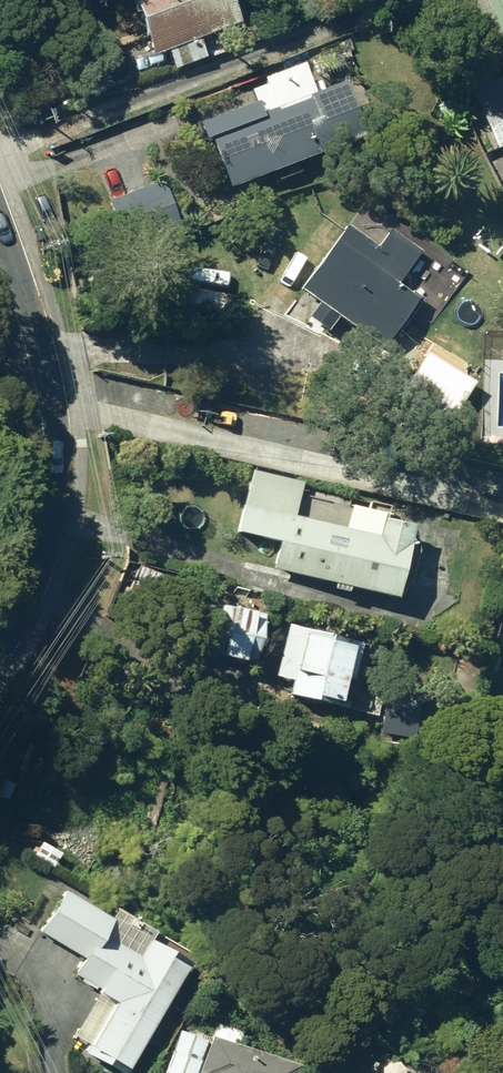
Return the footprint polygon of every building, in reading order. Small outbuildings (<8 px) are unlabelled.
[(170,68),(202,57),(194,37),(234,22),(227,0),(130,0),(150,55),(164,50),(170,68)] [(502,132),(502,0),(485,0),(501,38),(483,46),(496,77),(483,84),(502,132)] [(206,135),(226,188),(361,135),(340,82),(311,94),(300,64),(263,79),(274,108),(260,113),(255,100),(194,124),(200,137),(206,135)] [(105,200),(124,249),(180,228),(161,179),(105,200)] [(337,318),(386,350),(420,300),(396,284),(419,250),(399,237),(385,256),(342,226),(298,290),(316,302),(305,318),(327,331),(337,318)] [(180,308),(226,313),(227,296),(182,291),(180,308)] [(409,384),(457,412),(474,383),(426,355),(409,384)] [(269,568),(395,599),(412,527),(380,520),(377,535),(291,515),(299,483),(247,470),(233,531),(276,541),(269,568)] [(234,602),(249,604),(250,596),(236,593),(234,602)] [(207,653),(252,663),(263,614),(218,604),(207,653)] [(286,697),(318,705),(320,699),(339,703),(345,676),(350,677),(358,644),(302,631),(286,697)] [(380,720),(416,726),(421,699),(385,692),(380,720)] [(121,1072),(130,1072),(191,968),(150,943),(139,960),(98,937),(75,976),(100,991),(93,1002),(108,1011),(85,1051),(121,1072)] [(296,1066),(237,1047),(242,1033),(217,1025),(212,1040),(207,1039),(196,1072),(294,1072),(296,1066)] [(205,1039),(177,1031),(163,1072),(193,1072),(205,1039)]
